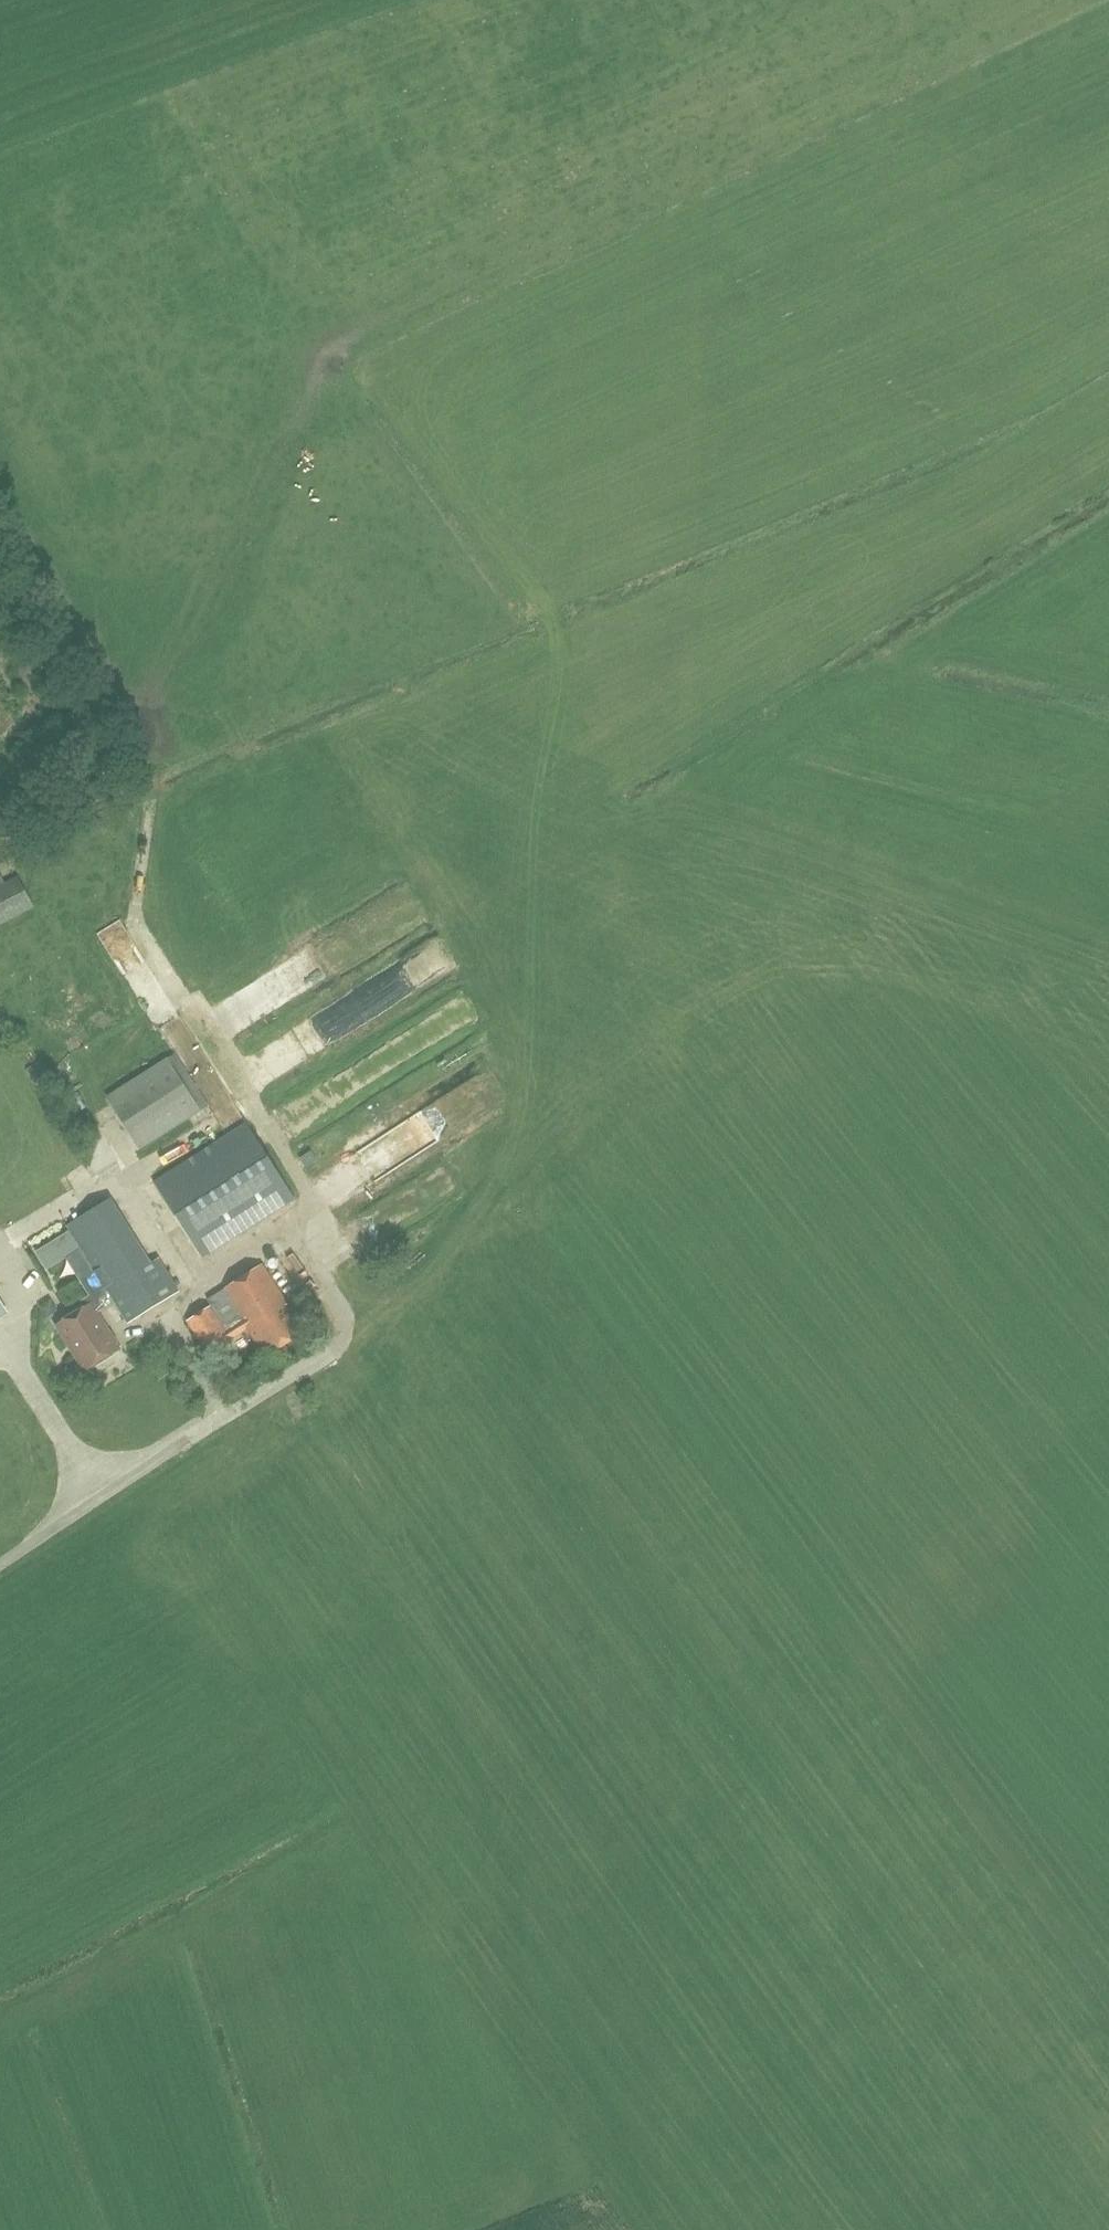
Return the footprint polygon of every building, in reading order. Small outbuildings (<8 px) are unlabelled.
[(17,876),(0,885),(0,923),(33,906),(17,876)] [(285,1046),(255,1057),(265,1087),(296,1076),(293,1068),(318,1058),(307,1030),(282,1039),(285,1046)] [(138,1148),(198,1110),(166,1058),(105,1095),(138,1148)] [(152,1179),(200,1256),(294,1198),(246,1121),(152,1179)] [(109,1198),(66,1225),(127,1322),(178,1290),(158,1258),(150,1263),(109,1198)] [(266,1357),(274,1351),(278,1358),(283,1359),(289,1355),(289,1350),(286,1344),(302,1334),(285,1306),(288,1304),(264,1265),(209,1299),(212,1305),(188,1320),(209,1354),(234,1338),(228,1330),(243,1320),(266,1357)] [(9,1314),(0,1299),(0,1320),(9,1314)] [(91,1304),(58,1324),(86,1369),(119,1349),(91,1304)]
